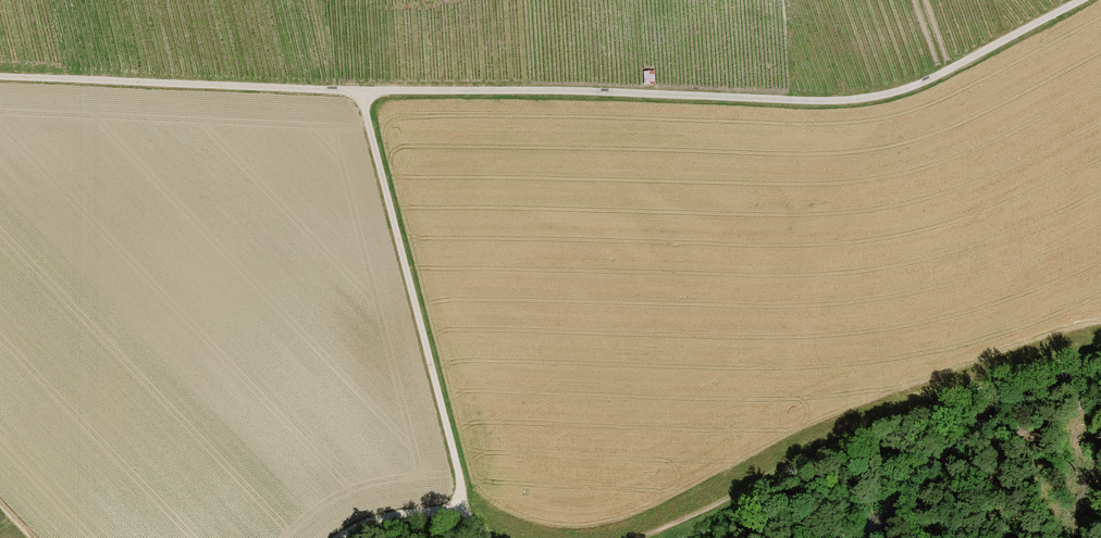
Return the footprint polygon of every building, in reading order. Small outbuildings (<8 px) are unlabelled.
[(656,85),(655,70),(643,71),(644,86),(656,85)]
